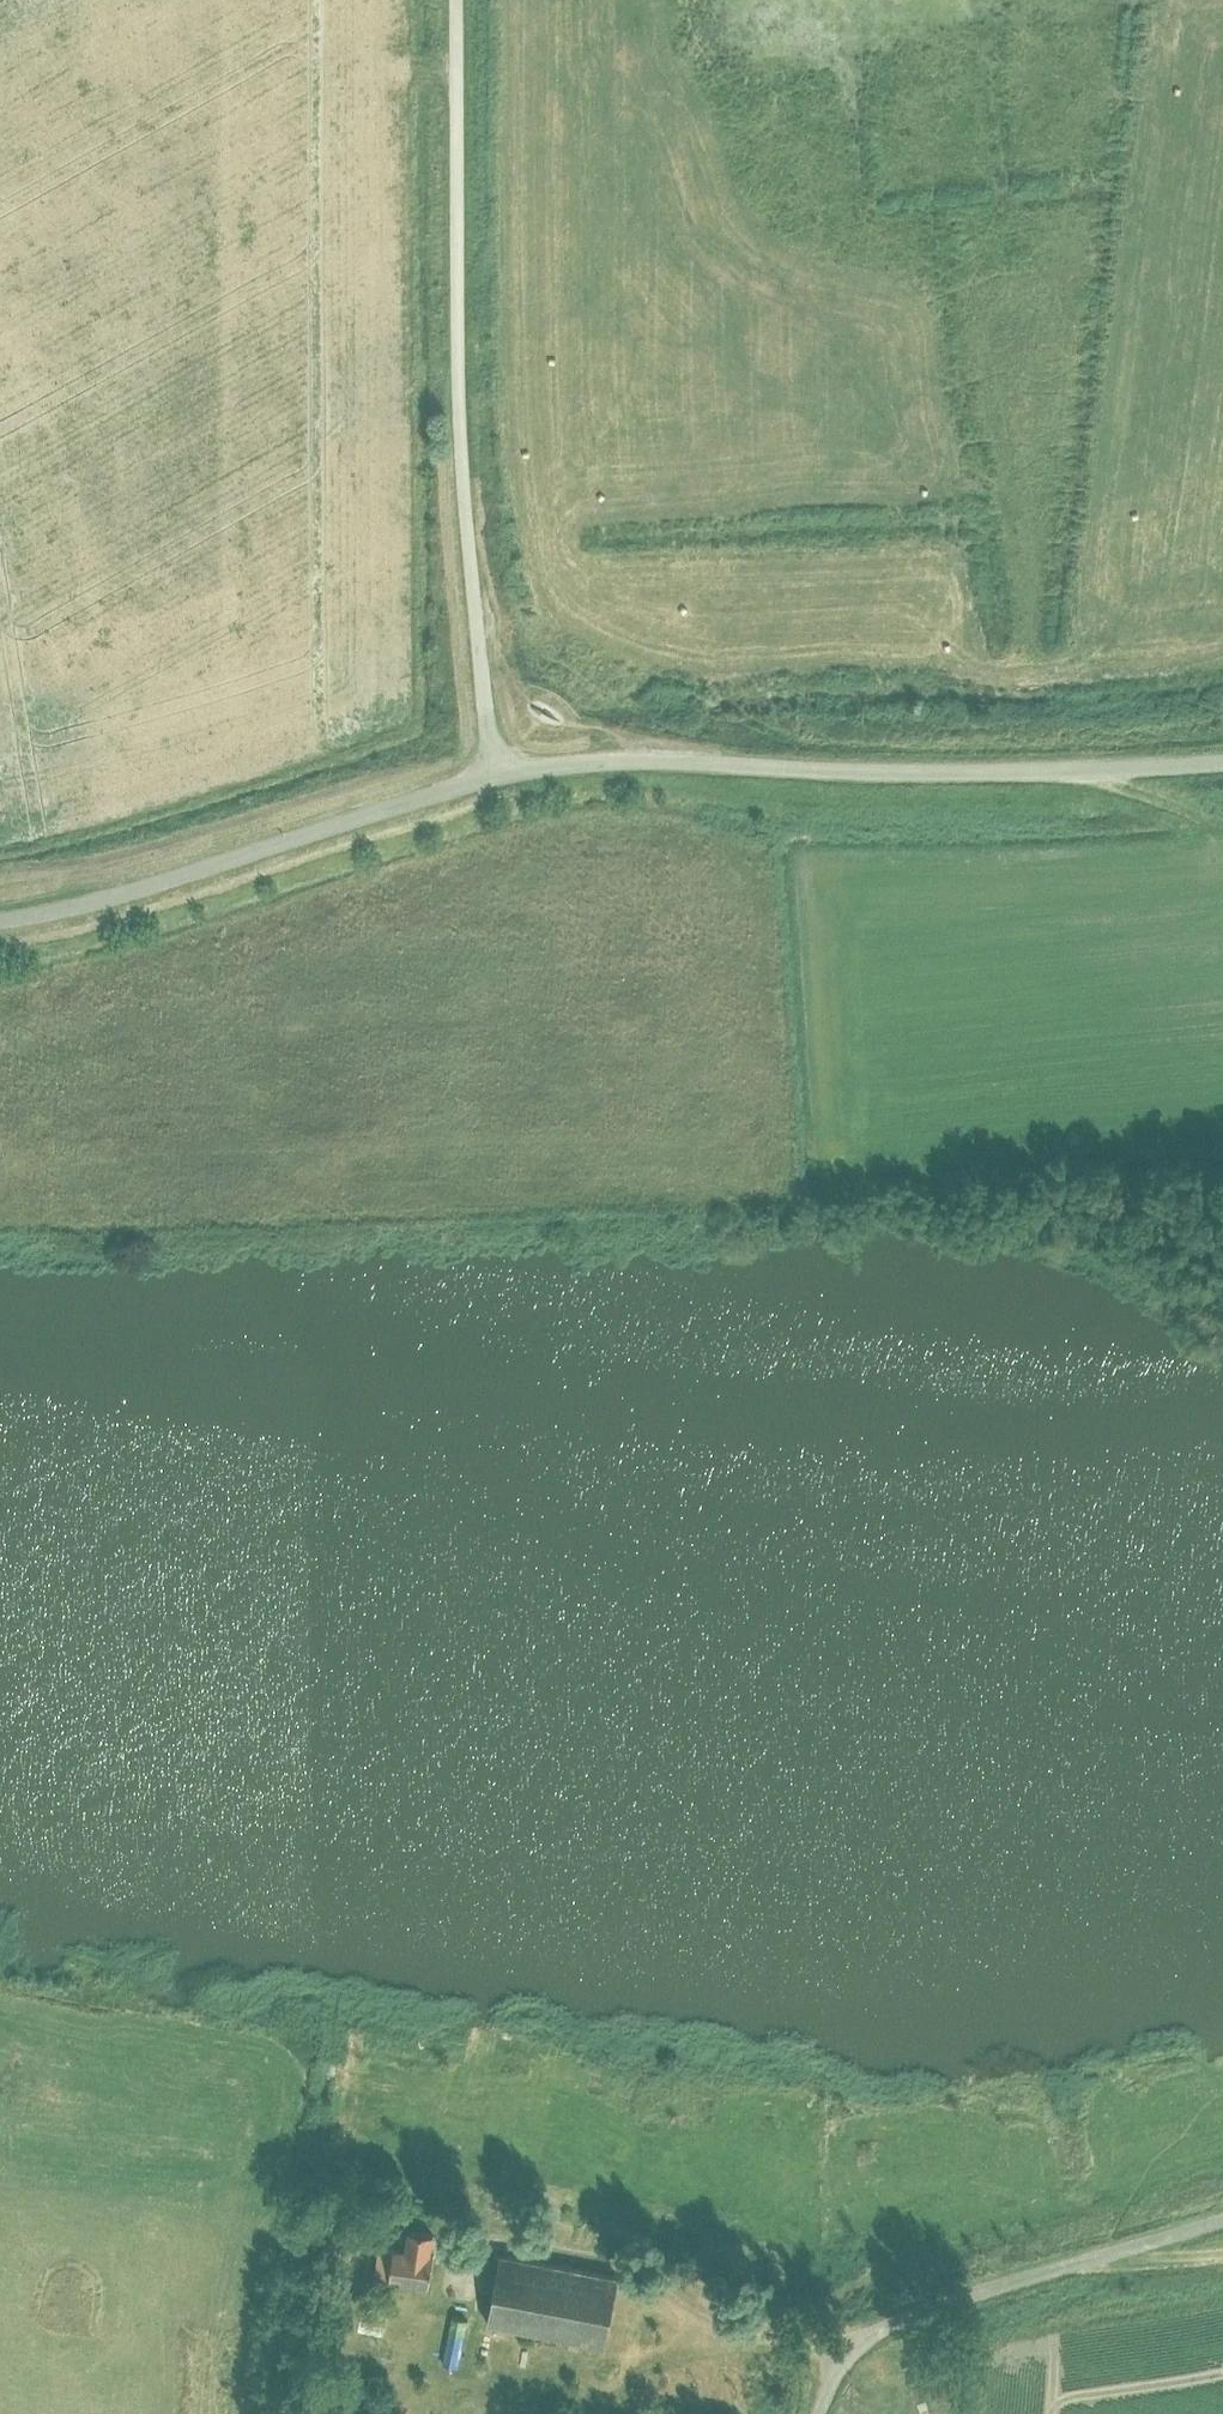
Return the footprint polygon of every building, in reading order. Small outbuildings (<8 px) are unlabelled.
[(383,2249),(379,2278),(430,2284),(434,2255),(431,2255),(434,2234),(410,2231),(407,2252),(396,2250),(383,2249)] [(619,2274),(499,2253),(487,2322),(607,2343),(619,2274)] [(453,2317),(444,2366),(461,2369),(471,2321),(453,2317)]
